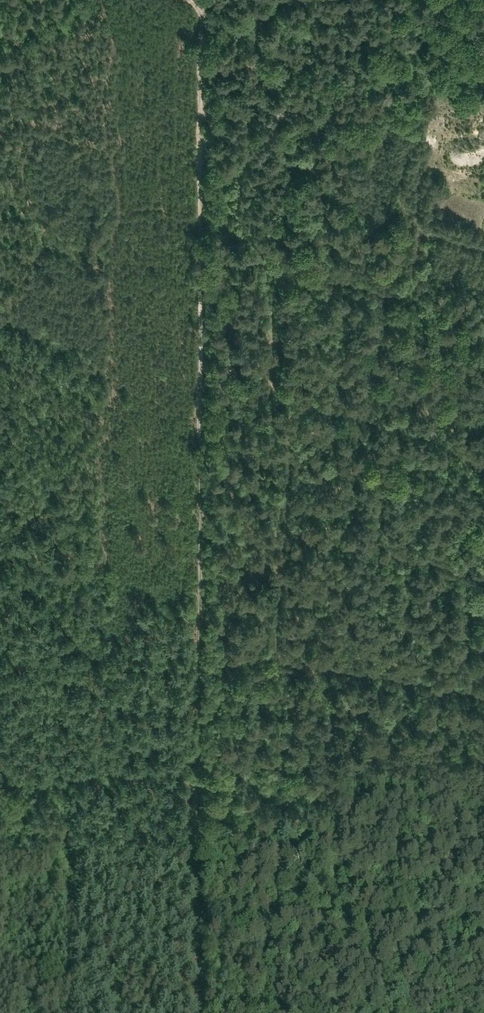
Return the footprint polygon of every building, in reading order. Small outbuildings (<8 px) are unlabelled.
[(459,112),(459,128),(457,128),(458,165),(474,164),(473,144),(483,143),(483,112),(459,112)]
